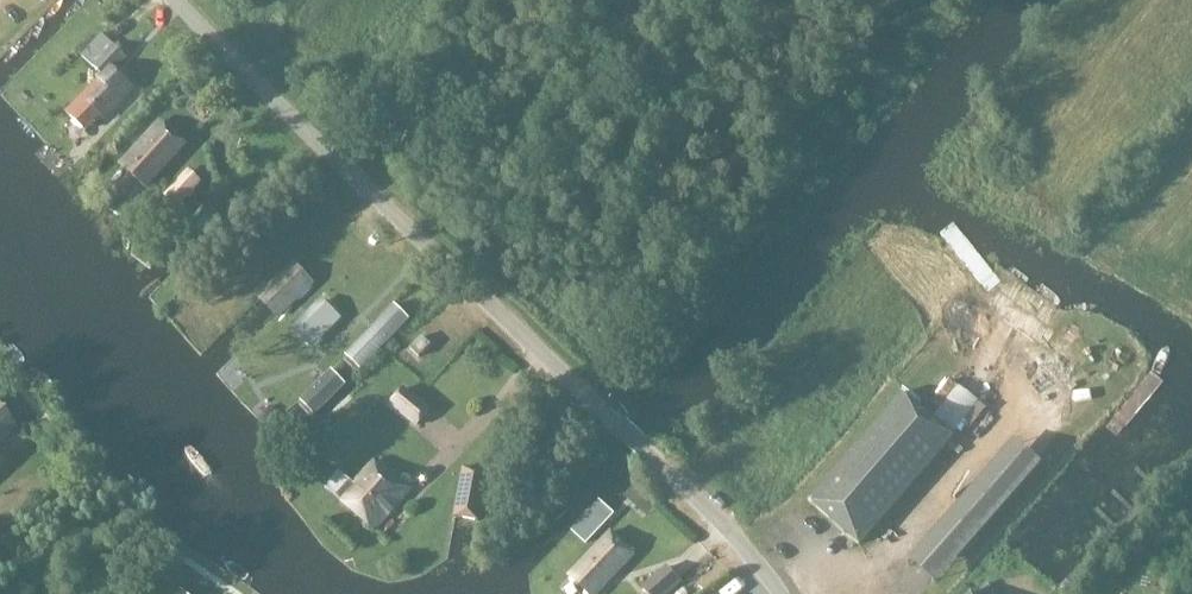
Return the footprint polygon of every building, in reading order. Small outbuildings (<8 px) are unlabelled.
[(127,58),(114,46),(103,35),(83,56),(93,68),(102,77),(67,113),(86,131),(104,113),(107,117),(122,102),(114,94),(126,82),(114,71),(127,58)] [(191,140),(166,117),(120,167),(145,190),(191,140)] [(200,180),(189,170),(165,194),(176,203),(200,180)] [(256,298),(278,321),(316,282),(295,260),(256,298)] [(361,380),(360,372),(435,302),(417,285),(340,361),(361,380)] [(312,350),(342,320),(321,299),(291,329),(312,350)] [(410,352),(418,360),(430,348),(422,340),(410,352)] [(296,367),(305,378),(318,367),(308,356),(296,367)] [(285,412),(306,433),(356,385),(335,364),(285,412)] [(954,428),(975,399),(946,378),(925,406),(954,428)] [(403,390),(391,406),(417,427),(430,412),(403,390)] [(901,394),(808,502),(858,546),(952,438),(901,394)] [(14,429),(0,414),(0,442),(14,429)] [(1015,445),(912,564),(934,583),(1037,464),(1015,445)] [(8,463),(0,454),(0,471),(8,463)] [(359,488),(345,504),(375,531),(411,491),(378,462),(356,486),(359,488)] [(462,467),(452,518),(479,523),(488,472),(462,467)] [(333,469),(320,486),(335,496),(347,480),(333,469)] [(598,501),(576,524),(588,535),(609,511),(598,501)] [(610,534),(569,579),(586,593),(599,593),(634,555),(610,534)] [(643,589),(647,593),(670,593),(681,584),(667,568),(643,589)]
